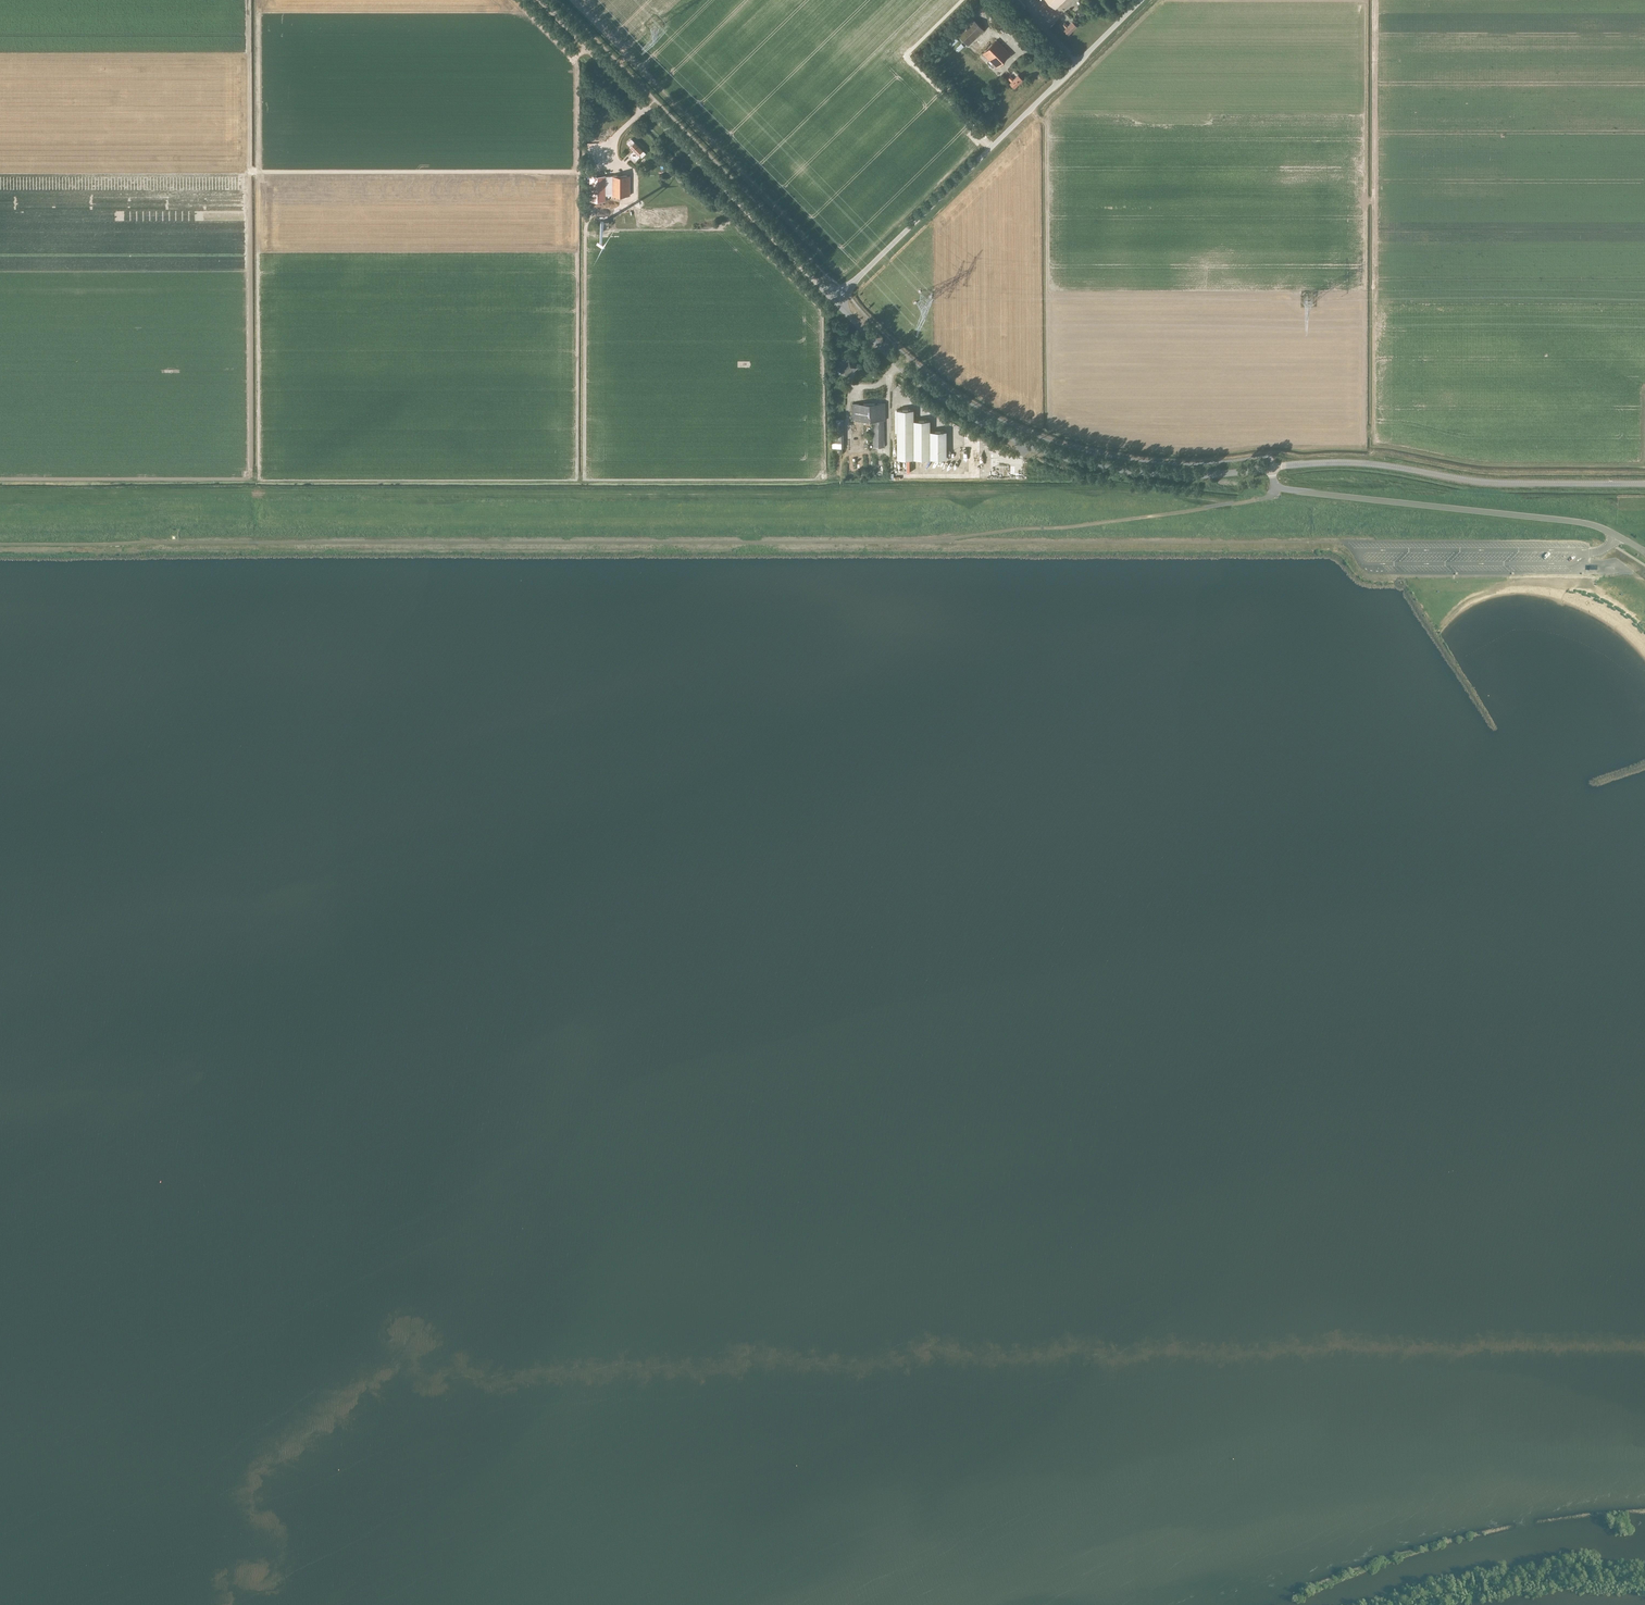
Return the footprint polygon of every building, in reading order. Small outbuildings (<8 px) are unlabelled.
[(1055,9),(1064,0),(1047,0),(1055,9)] [(968,45),(983,30),(970,16),(954,31),(968,45)] [(1068,34),(1077,26),(1072,21),(1068,26),(1065,22),(1062,25),(1065,28),(1064,29),(1068,34)] [(996,67),(1010,53),(996,40),(982,53),(996,67)] [(1014,87),(1022,79),(1018,74),(1013,79),(1010,76),(1008,78),(1011,81),(1010,83),(1014,87)] [(628,142),(628,144),(634,150),(629,155),(635,162),(640,156),(639,154),(643,150),(632,139),(630,139),(628,142)] [(605,195),(630,195),(630,175),(590,176),(590,200),(605,200),(605,195)] [(846,377),(856,367),(851,362),(847,366),(844,363),(838,369),(846,377)] [(868,425),(873,425),(873,447),(884,447),(884,420),(885,420),(885,403),(853,404),(853,420),(868,420),(868,425)] [(897,410),(897,459),(946,459),(946,431),(930,431),(929,420),(913,420),(913,410),(897,410)]
